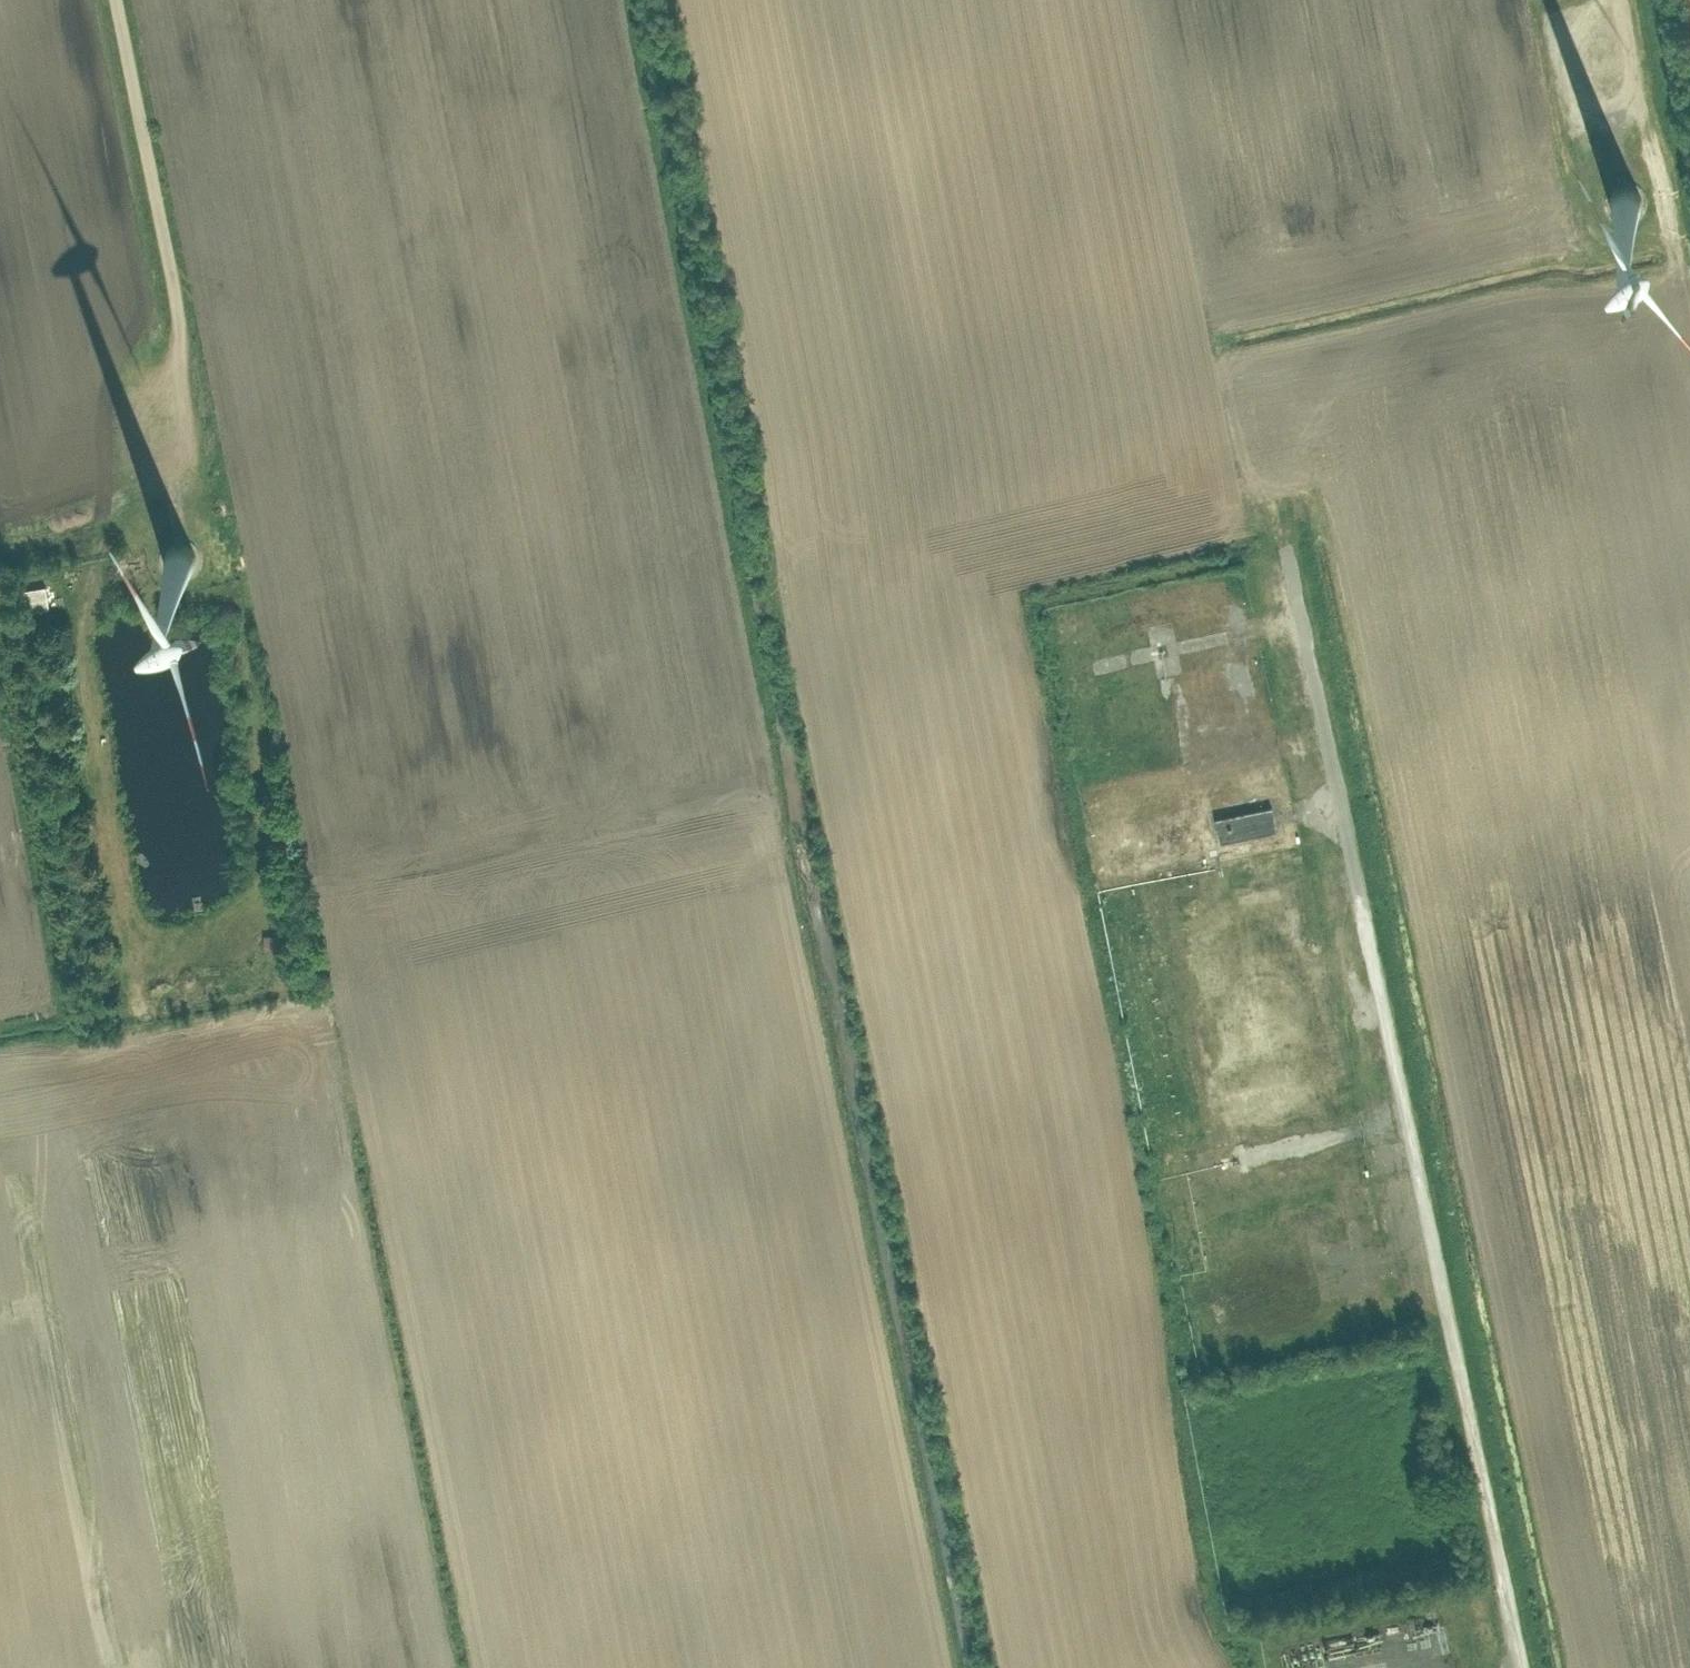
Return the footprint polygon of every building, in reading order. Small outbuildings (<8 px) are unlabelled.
[(24,589),(30,615),(52,610),(47,584),(24,589)] [(1223,816),(1229,842),(1277,832),(1271,806),(1223,816)]
